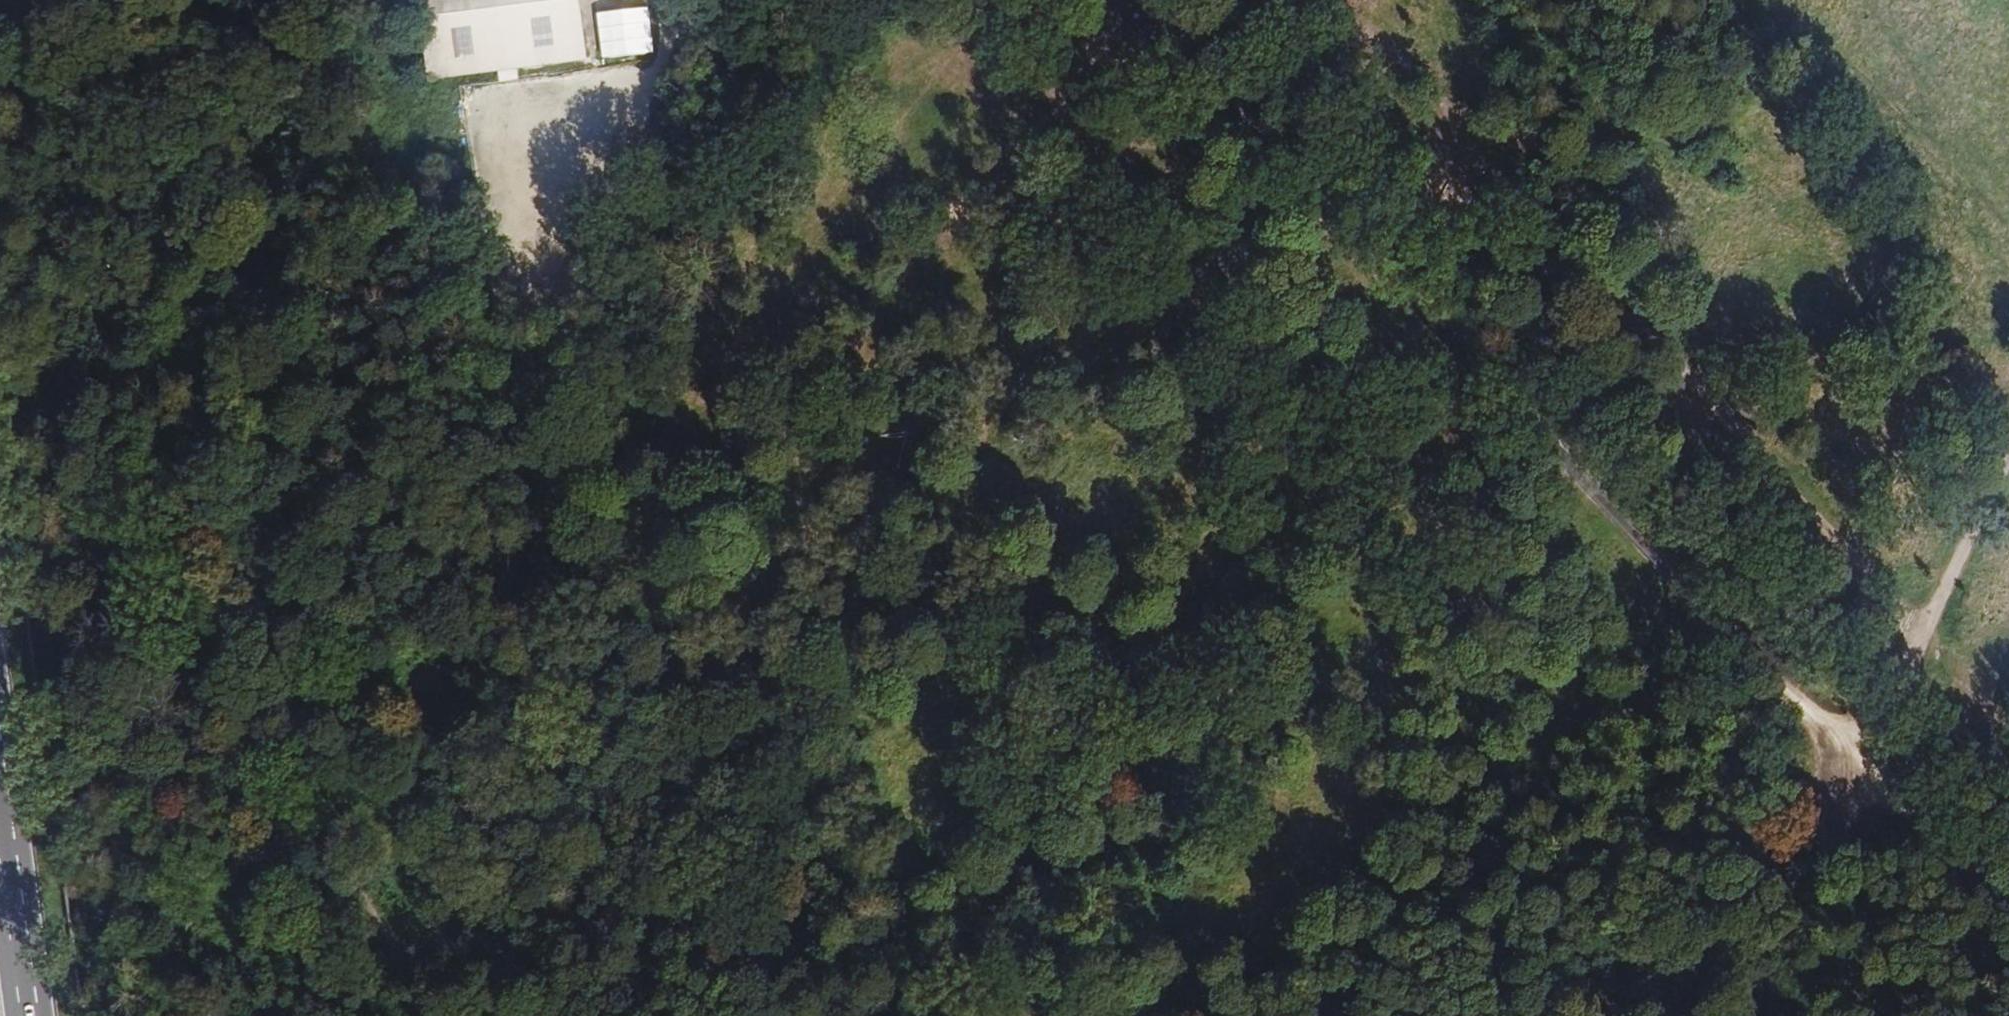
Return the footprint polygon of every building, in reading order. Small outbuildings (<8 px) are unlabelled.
[(421,85),(590,63),(582,0),(410,0),(421,85)] [(653,8),(601,10),(603,57),(655,55),(653,8)]
